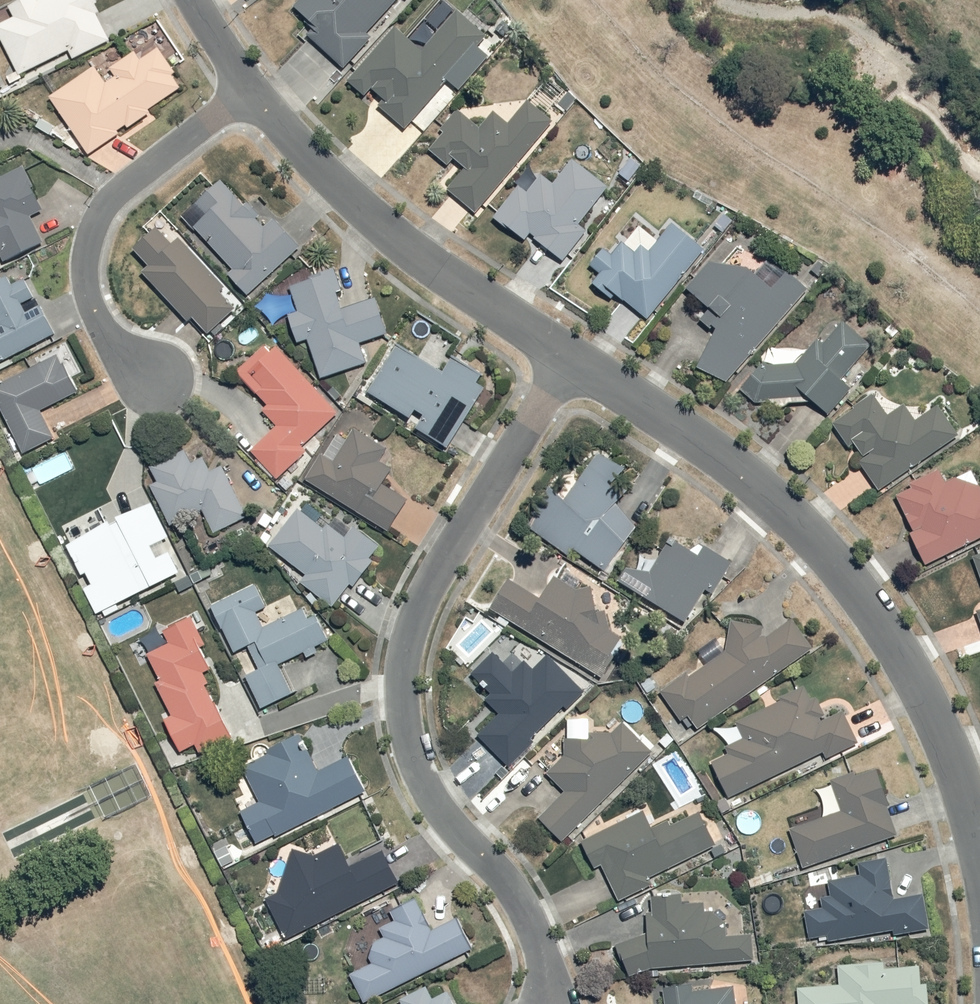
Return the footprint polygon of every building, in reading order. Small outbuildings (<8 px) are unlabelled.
[(22,72),(70,50),(76,60),(114,40),(99,13),(107,9),(102,0),(19,0),(12,4),(17,14),(0,22),(0,31),(22,72)] [(298,4),(318,22),(307,34),(345,69),(373,37),(367,31),(395,0),(302,0),(298,4)] [(454,98),(440,85),(446,79),(459,91),(489,57),(477,46),(489,33),(462,9),(425,50),(399,26),(351,79),(350,80),(369,97),(377,88),(388,99),(382,106),(403,126),(410,119),(424,131),(454,98)] [(98,62),(52,93),(93,155),(156,113),(152,108),(189,84),(163,46),(146,58),(139,48),(114,65),(120,73),(110,80),(98,62)] [(469,167),(452,184),(478,209),(554,122),(530,100),(511,124),(497,112),(479,129),(462,111),(443,130),(446,133),(433,146),(452,166),(460,158),(469,167)] [(645,166),(633,156),(621,171),(633,181),(645,166)] [(521,183),(497,216),(531,240),(535,234),(565,256),(615,187),(576,159),(558,183),(544,173),(532,190),(521,183)] [(2,271),(1,268),(48,246),(46,241),(34,214),(47,208),(27,166),(0,178),(0,272),(2,271)] [(270,228),(234,190),(224,180),(201,202),(211,212),(196,227),(236,269),(231,274),(252,296),(306,244),(280,217),(270,228)] [(144,225),(153,236),(137,249),(150,265),(144,270),(188,323),(198,315),(210,330),(241,305),(185,237),(182,239),(178,234),(184,230),(166,208),(144,225)] [(607,248),(593,265),(604,273),(596,282),(606,291),(612,285),(650,317),(709,248),(677,221),(653,248),(646,242),(639,251),(626,240),(614,254),(607,248)] [(717,260),(691,288),(713,308),(717,304),(726,312),(726,317),(719,320),(720,327),(701,363),(730,382),(812,287),(794,270),(778,287),(758,268),(717,260)] [(312,340),(322,376),(369,364),(363,342),(390,335),(381,300),(349,308),(339,271),(295,282),(302,309),(294,311),(302,342),(312,340)] [(62,329),(32,276),(17,284),(12,276),(0,283),(0,364),(62,329)] [(774,401),(780,406),(792,406),(792,403),(802,403),(802,393),(809,393),(832,415),(857,383),(848,376),(873,344),(845,321),(828,342),(822,337),(800,364),(764,366),(742,387),(757,401),(774,401)] [(253,453),(279,480),(344,412),(282,345),(278,349),(271,341),(239,372),(271,406),(266,411),(281,427),(253,453)] [(370,391),(414,420),(421,424),(419,426),(451,448),(492,387),(481,380),(487,372),(457,352),(444,372),(402,343),(370,391)] [(22,450),(56,435),(43,406),(82,388),(67,357),(0,387),(0,401),(22,450)] [(874,393),(836,423),(854,449),(859,444),(868,456),(861,461),(884,492),(962,432),(940,404),(919,420),(905,403),(890,414),(874,393)] [(339,434),(308,478),(391,535),(412,498),(386,480),(394,469),(384,463),(393,451),(357,425),(347,440),(339,434)] [(154,482),(175,523),(205,508),(217,531),(248,515),(225,468),(201,469),(189,445),(153,463),(161,479),(154,482)] [(555,489),(530,527),(573,555),(576,550),(609,572),(649,510),(638,502),(642,495),(621,481),(631,466),(603,448),(570,499),(555,489)] [(901,493),(918,530),(914,532),(927,560),(979,536),(979,483),(974,469),(949,480),(944,467),(913,481),(916,487),(901,493)] [(90,511),(61,525),(88,583),(84,585),(100,620),(125,608),(123,603),(141,595),(143,599),(187,579),(169,541),(176,537),(158,498),(123,515),(116,501),(100,508),(106,521),(97,525),(90,511)] [(303,507),(274,544),(311,572),(304,581),(335,605),(353,580),(359,585),(379,559),(376,556),(384,546),(359,526),(350,538),(332,524),(330,527),(303,507)] [(633,566),(622,582),(686,623),(708,587),(714,592),(735,563),(709,544),(701,555),(678,539),(655,571),(633,566)] [(514,578),(493,611),(599,676),(622,638),(611,631),(617,622),(600,612),(610,597),(586,582),(582,588),(561,575),(547,598),(514,578)] [(238,651),(250,644),(262,668),(249,674),(266,706),(298,690),(285,662),(333,637),(321,613),(312,618),(307,608),(267,628),(258,609),(270,604),(259,583),(215,605),(238,651)] [(168,718),(182,749),(198,742),(202,751),(237,735),(208,670),(214,668),(204,647),(212,643),(198,613),(168,626),(175,643),(152,653),(164,680),(161,681),(176,714),(168,718)] [(665,690),(690,727),(814,648),(797,620),(771,637),(765,637),(766,625),(733,621),(730,651),(693,676),(691,672),(665,690)] [(482,736),(518,764),(586,687),(550,655),(540,667),(528,657),(519,668),(498,650),(474,678),(495,696),(488,705),(500,715),(482,736)] [(734,753),(717,762),(737,798),(825,749),(830,757),(863,739),(847,710),(830,719),(811,685),(733,727),(714,726),(730,741),(733,748),(731,749),(734,753)] [(541,817),(569,839),(657,748),(628,720),(617,732),(590,731),(590,739),(568,736),(567,753),(547,775),(564,790),(541,817)] [(246,811),(260,842),(368,789),(352,758),(322,772),(302,731),(271,746),(275,753),(248,766),(265,802),(246,811)] [(835,780),(836,782),(819,788),(829,815),(792,829),(808,867),(903,830),(891,804),(896,802),(881,762),(835,780)] [(607,865),(621,899),(655,886),(650,873),(720,846),(707,812),(692,817),(689,810),(654,823),(651,813),(586,838),(598,868),(607,865)] [(270,900),(290,934),(402,880),(386,849),(353,865),(345,849),(320,861),(297,853),(284,892),(270,900)] [(810,909),(813,936),(831,935),(831,939),(930,930),(927,897),(895,900),(892,858),(863,861),(864,875),(835,878),(836,893),(826,894),(827,908),(810,909)] [(634,976),(656,968),(758,961),(754,933),(731,934),(730,921),(711,910),(710,901),(691,902),(689,887),(655,890),(657,911),(651,911),(653,933),(621,943),(634,976)] [(356,972),(369,1000),(474,948),(463,918),(433,930),(421,899),(396,909),(400,920),(384,927),(388,936),(387,937),(386,937),(385,937),(385,938),(384,939),(383,939),(383,940),(382,940),(381,941),(381,942),(380,942),(379,943),(379,944),(378,945),(378,946),(377,947),(377,948),(377,949),(376,949),(376,950),(376,951),(376,952),(376,953),(376,954),(376,955),(376,956),(376,957),(376,958),(376,959),(376,960),(377,961),(377,962),(377,963),(356,972)] [(801,984),(802,1003),(933,1003),(931,964),(889,966),(889,961),(843,964),(844,981),(801,984)] [(451,991),(436,999),(429,985),(406,997),(409,1003),(458,1003),(451,991)] [(739,987),(695,992),(694,985),(668,988),(670,1003),(740,1003),(739,987)]
